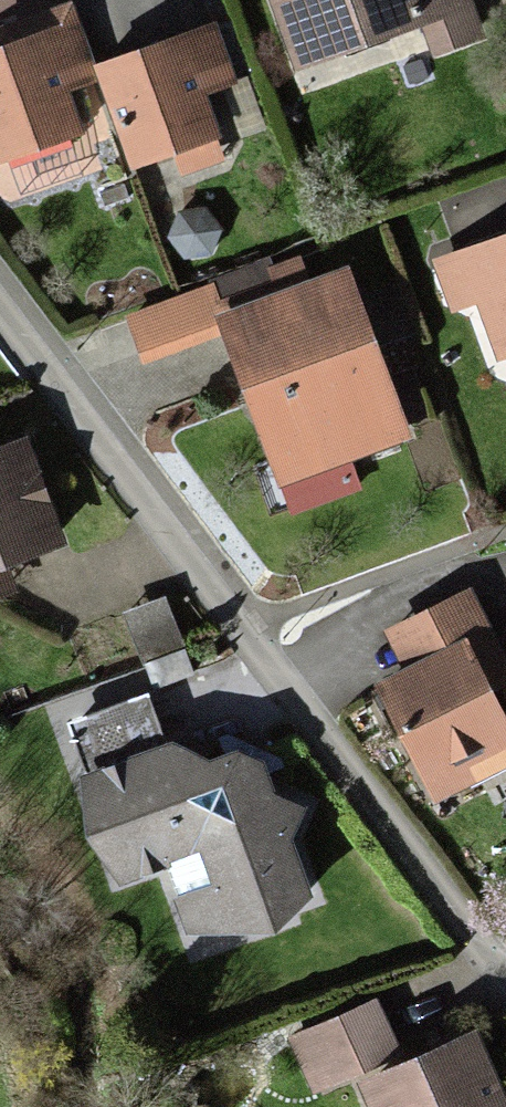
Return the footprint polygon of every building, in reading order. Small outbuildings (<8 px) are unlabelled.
[(288,55),(460,6),(458,0),(272,0),(288,55)] [(0,38),(0,152),(76,128),(59,75),(90,66),(74,15),(0,38)] [(209,22),(98,57),(129,154),(174,139),(182,166),(221,154),(199,85),(226,76),(209,22)] [(437,249),(454,309),(481,301),(494,347),(505,343),(505,229),(437,249)] [(345,264),(221,303),(276,475),(401,435),(345,264)] [(0,452),(0,587),(9,584),(2,558),(53,543),(24,445),(0,452)] [(385,624),(403,666),(373,678),(413,778),(505,740),(505,734),(469,644),(488,636),(467,588),(385,624)] [(81,774),(113,868),(197,836),(218,879),(178,895),(187,917),(224,920),(290,913),(302,887),(283,826),(290,806),(271,799),(258,758),(180,737),(81,774)] [(378,998),(291,1032),(314,1092),(401,1059),(378,998)] [(468,1032),(348,1081),(359,1106),(499,1106),(468,1032)]
